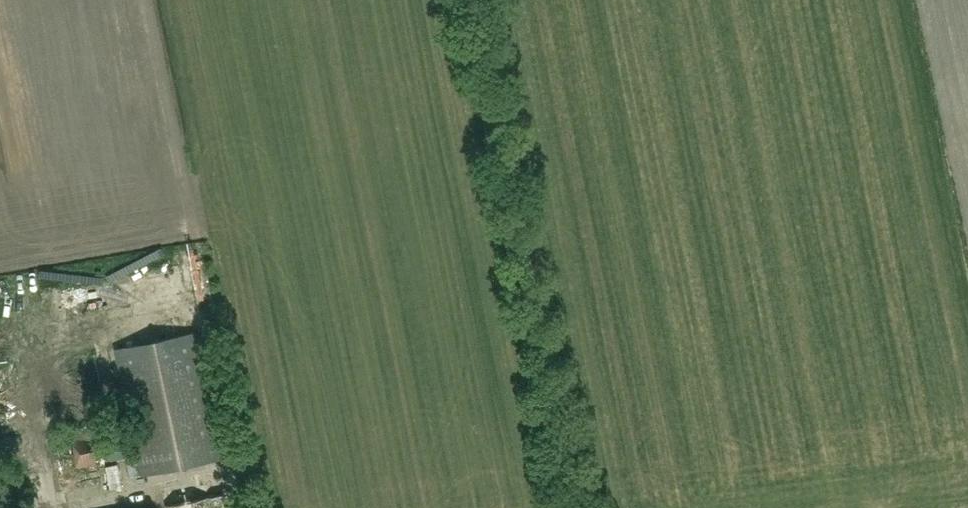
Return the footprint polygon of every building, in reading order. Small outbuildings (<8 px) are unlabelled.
[(126,431),(106,436),(111,460),(126,457),(139,455),(143,474),(221,458),(195,334),(117,350),(138,452),(132,453),(126,431)] [(91,410),(75,411),(76,431),(93,429),(91,410)] [(101,429),(69,437),(77,468),(108,460),(101,429)] [(173,505),(200,501),(198,491),(172,495),(173,505)]
